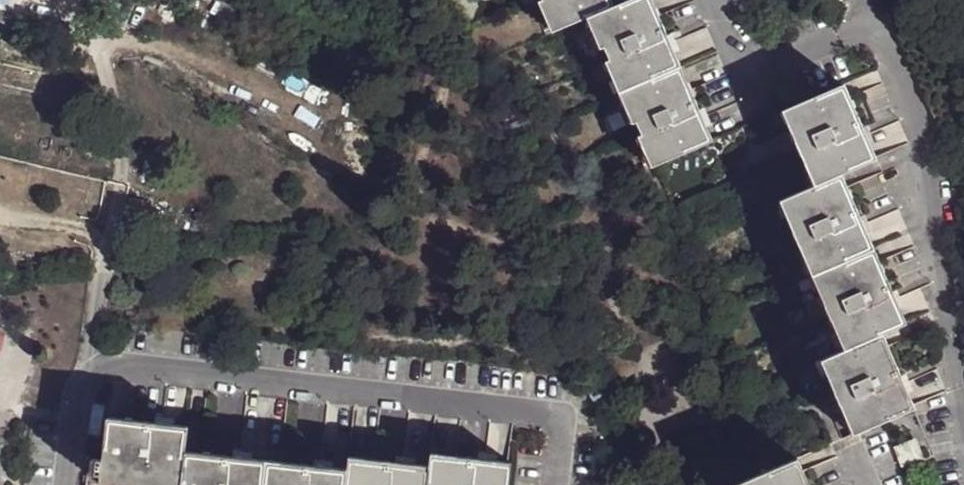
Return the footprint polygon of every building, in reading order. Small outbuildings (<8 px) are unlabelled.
[(593,27),(619,16),(613,0),(545,0),(548,7),(543,10),(557,42),(593,27)] [(625,102),(686,75),(654,1),(619,16),(593,27),(605,57),(609,55),(615,70),(611,71),(625,102)] [(716,144),(686,75),(625,102),(637,131),(642,129),(646,142),(642,144),(656,173),(717,147),(716,144)] [(790,116),(822,191),(852,180),(886,166),(855,91),(790,116)] [(789,205),(820,280),(882,256),(852,180),(822,191),(789,205)] [(820,280),(851,356),(890,341),(913,331),(882,256),(820,280)] [(890,341),(851,356),(828,366),(847,411),(860,441),(866,439),(921,416),(917,404),(890,341)] [(102,474),(101,484),(111,484),(183,484),(186,452),(188,426),(108,418),(104,459),(102,474)] [(922,449),(903,457),(910,475),(930,466),(922,449)] [(267,460),(186,452),(183,484),(264,484),(267,460)] [(511,462),(432,454),(430,466),(428,484),(508,484),(511,462)] [(430,466),(349,457),(347,470),(345,484),(428,484),(430,466)] [(92,459),(91,474),(102,474),(104,459),(92,459)] [(347,470),(267,460),(264,484),(345,484),(347,470)] [(806,466),(760,484),(813,484),(806,466)] [(91,474),(90,484),(111,484),(101,484),(102,474),(91,474)]
